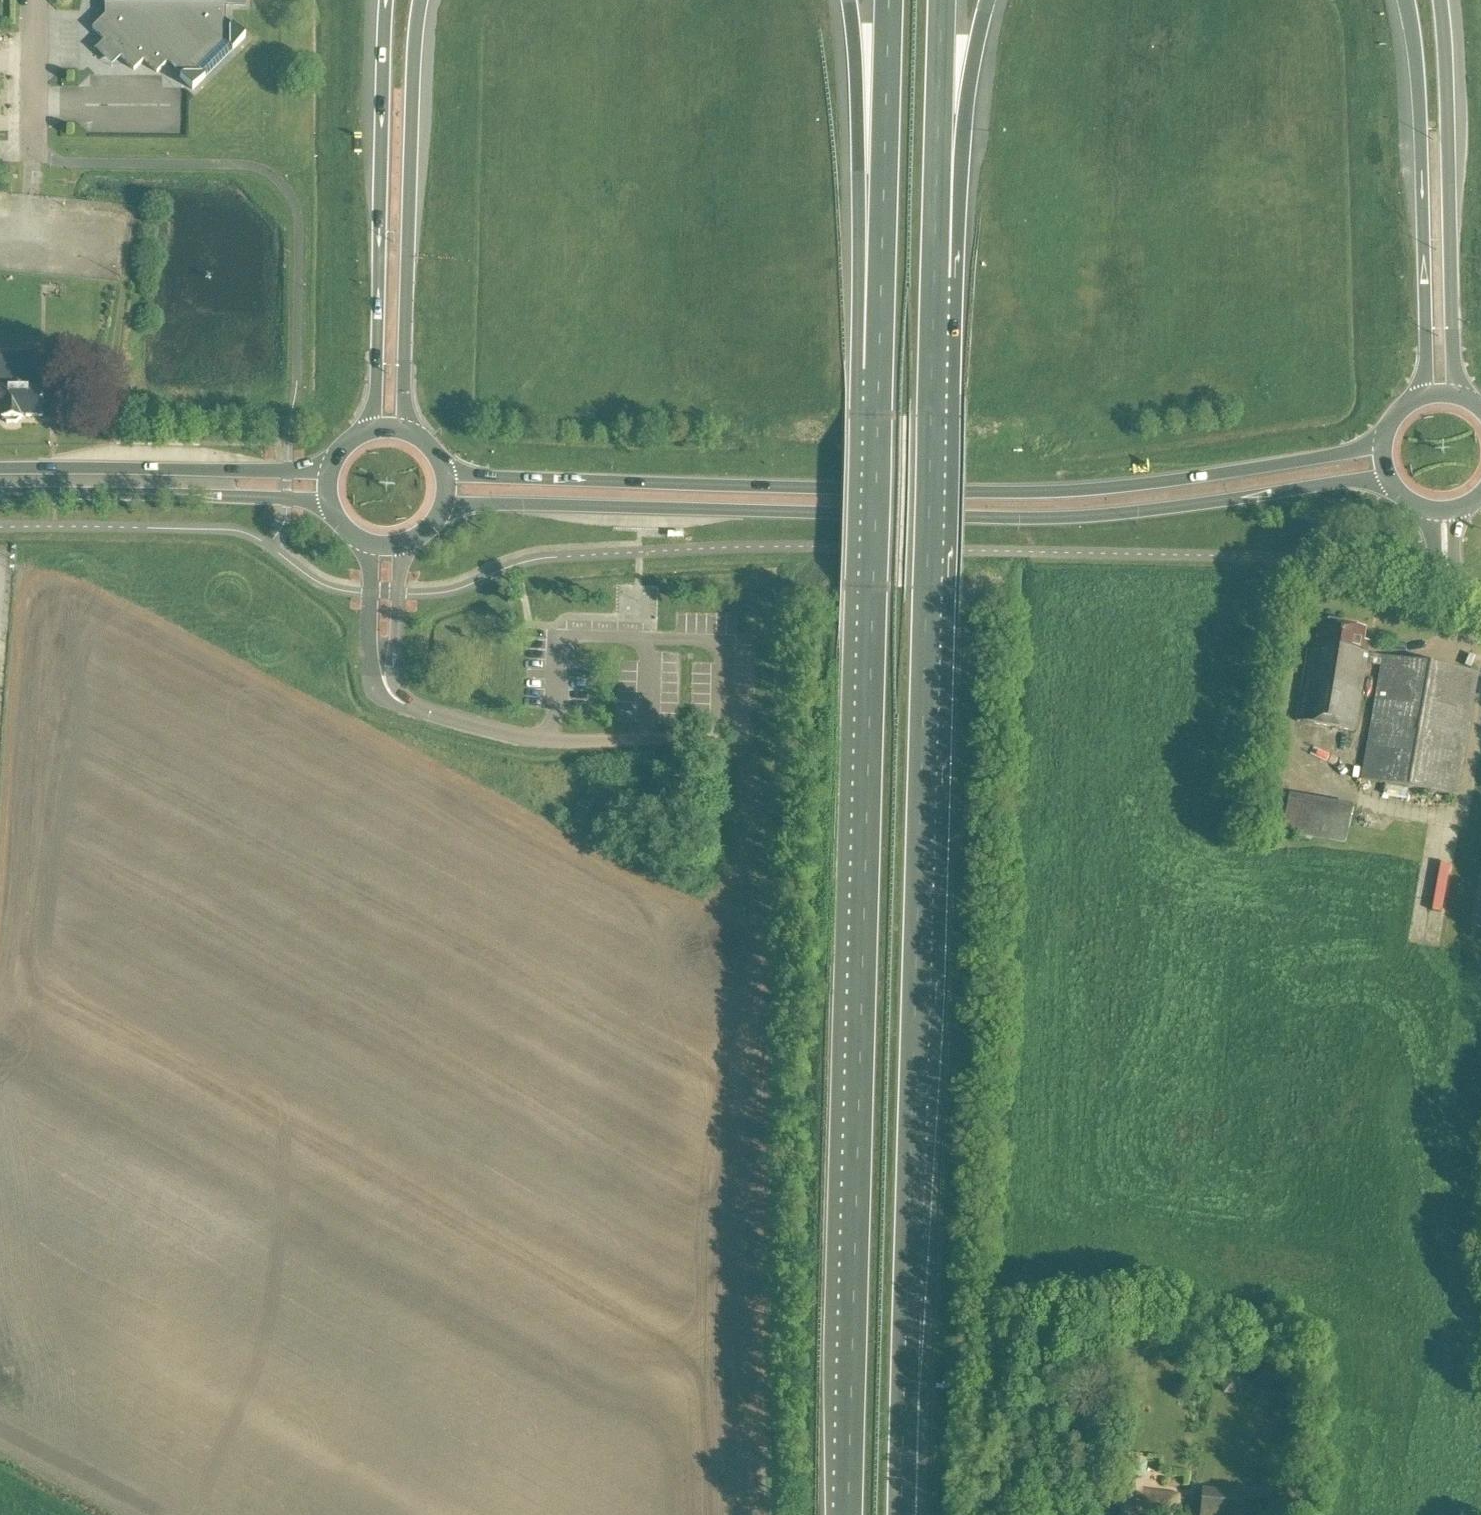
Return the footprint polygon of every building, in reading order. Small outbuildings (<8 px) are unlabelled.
[(103,15),(91,27),(103,39),(103,56),(120,56),(133,69),(143,59),(156,72),(165,63),(191,89),(244,37),(231,24),(230,25),(225,20),(225,5),(244,5),(244,0),(103,0),(103,15)] [(1,391),(0,421),(7,426),(15,426),(20,420),(40,419),(39,353),(0,354),(0,391),(1,391)] [(1455,799),(1475,674),(1366,656),(1367,645),(1362,643),(1364,632),(1318,624),(1314,647),(1307,653),(1295,725),(1352,733),(1364,665),(1379,668),(1360,782),(1455,799)] [(1289,833),(1351,841),(1356,803),(1294,795),(1289,833)] [(1281,1463),(1267,1461),(1264,1490),(1277,1491),(1281,1463)] [(1150,1493),(1140,1492),(1141,1483),(1123,1481),(1120,1514),(1175,1514),(1177,1496),(1150,1493)] [(1202,1489),(1199,1514),(1240,1514),(1243,1493),(1202,1489)]
